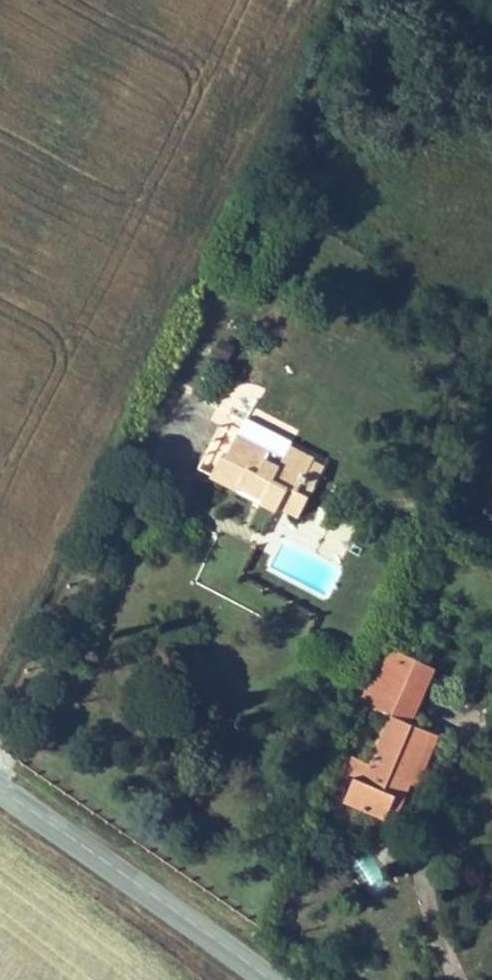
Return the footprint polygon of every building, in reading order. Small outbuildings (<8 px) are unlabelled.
[(300,515),(310,495),(299,489),(313,461),(315,457),(244,421),(226,455),(222,453),(211,475),(239,489),(241,485),(263,497),(261,501),(278,509),(280,505),(300,515)] [(299,489),(310,495),(325,467),(313,461),(299,489)] [(406,653),(383,643),(359,700),(391,714),(392,714),(409,721),(424,688),(415,684),(395,675),(406,653)] [(415,684),(425,662),(406,653),(395,675),(415,684)] [(387,817),(403,779),(411,782),(432,730),(409,721),(392,714),(391,714),(371,763),(362,759),(355,775),(345,800),(387,817)] [(440,733),(432,730),(411,782),(418,785),(440,733)] [(342,769),(355,775),(362,759),(349,753),(342,769)] [(403,779),(387,817),(394,821),(411,782),(403,779)] [(314,865),(321,849),(311,845),(305,861),(314,865)] [(376,897),(393,887),(371,850),(354,860),(376,897)]
